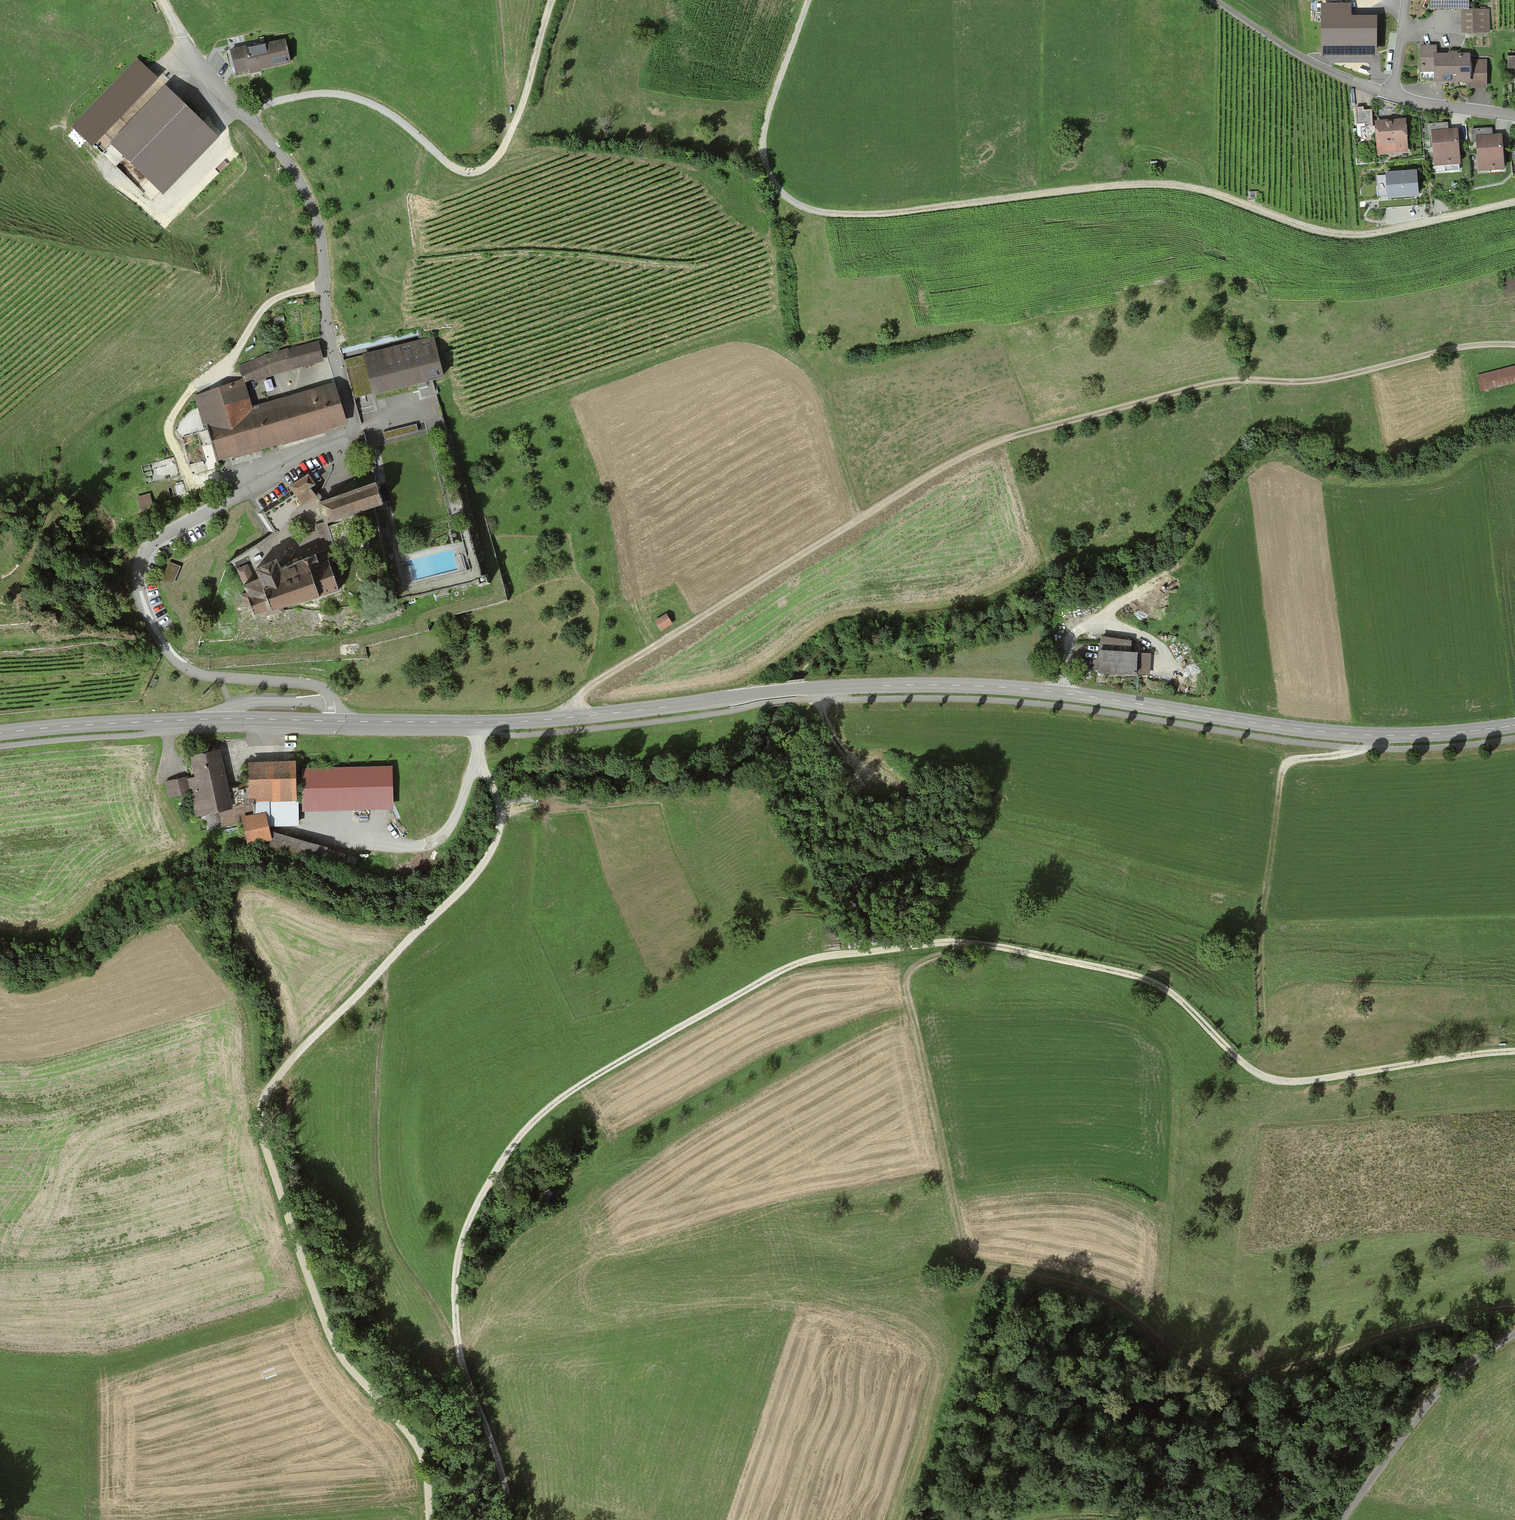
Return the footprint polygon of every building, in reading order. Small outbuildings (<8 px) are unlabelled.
[(1469,0),(1430,0),(1430,11),(1462,11),(1470,11),(1469,0)] [(1489,11),(1470,11),(1462,11),(1462,33),(1490,33),(1489,11)] [(247,45),(230,49),(236,75),(249,72),(250,75),(262,72),(262,71),(291,64),(285,39),(247,48),(247,45)] [(1437,46),(1423,47),(1423,80),(1435,80),(1435,84),(1466,84),(1466,89),(1488,89),(1488,61),(1470,61),(1470,55),(1437,55),(1437,46)] [(112,143),(163,194),(219,137),(139,57),(73,125),(101,153),(112,143)] [(1362,127),(1362,139),(1376,139),(1377,155),(1408,153),(1407,119),(1389,120),(1374,120),(1374,126),(1373,126),(1373,110),(1364,110),(1364,107),(1355,107),(1356,126),(1364,125),(1364,127),(1362,127)] [(1428,136),(1433,135),(1435,167),(1461,165),(1458,128),(1448,129),(1448,123),(1427,124),(1428,136)] [(1492,128),(1472,129),(1472,141),(1476,141),(1477,172),(1504,170),(1502,133),(1493,134),(1492,128)] [(1419,197),(1417,171),(1386,173),(1386,176),(1377,177),(1379,208),(1415,205),(1417,205),(1417,197),(1419,197)] [(1501,279),(1505,294),(1514,292),(1514,275),(1501,279)] [(433,339),(362,357),(371,394),(372,397),(443,379),(433,339)] [(317,343),(267,356),(238,367),(247,387),(274,375),(322,363),(317,343)] [(353,398),(371,394),(362,357),(344,362),(353,398)] [(1480,393),(1514,384),(1514,365),(1476,376),(1480,393)] [(346,425),(335,386),(328,388),(252,410),(242,380),(194,397),(205,433),(208,432),(216,462),(281,444),(282,447),(326,434),(325,432),(346,425)] [(414,426),(382,434),(383,439),(415,431),(414,426)] [(308,476),(289,488),(301,506),(315,497),(310,489),(314,486),(308,476)] [(376,484),(317,504),(324,525),(383,505),(376,484)] [(137,498),(139,511),(150,509),(148,496),(137,498)] [(254,582),(244,586),(246,590),(242,592),(245,604),(251,602),(256,614),(265,611),(266,614),(320,599),(319,596),(338,590),(329,559),(320,562),(316,555),(283,570),(282,567),(278,560),(255,571),(259,579),(254,582)] [(175,587),(183,566),(171,562),(163,582),(175,587)] [(244,586),(254,582),(246,564),(236,568),(244,586)] [(664,616),(654,622),(660,631),(670,624),(664,616)] [(1149,654),(1096,653),(1095,675),(1148,676),(1149,654)] [(223,766),(220,752),(190,759),(195,779),(185,781),(188,793),(195,819),(234,810),(223,766)] [(295,763),(248,765),(248,801),(254,801),(255,816),(266,813),(269,829),(298,828),(298,799),(297,800),(295,763)] [(392,767),(302,770),(303,813),(393,810),(392,767)] [(188,793),(185,781),(184,778),(166,783),(170,797),(188,793)] [(241,819),(247,845),(271,840),(269,829),(266,813),(255,816),(241,819)] [(344,854),(273,834),(268,850),(338,871),(344,854)]
